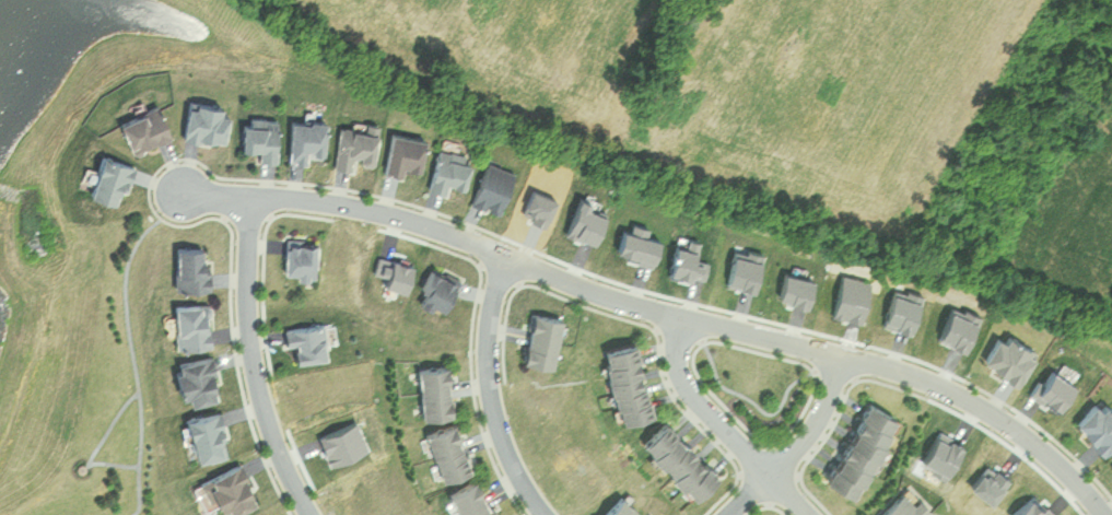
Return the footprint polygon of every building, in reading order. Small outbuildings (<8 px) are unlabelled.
[(222,141),(227,106),(183,100),(179,135),(222,141)] [(114,120),(129,152),(166,136),(152,103),(114,120)] [(239,119),(239,148),(259,148),(259,160),(276,160),(276,119),(239,119)] [(324,159),(325,119),(287,119),(287,158),(324,159)] [(334,167),(351,169),(352,160),(372,162),(376,131),(338,126),(334,167)] [(425,138),(390,131),(381,170),(398,174),(400,165),(418,169),(425,138)] [(462,187),(470,156),(438,147),(426,188),(445,193),(447,183),(462,187)] [(86,195),(119,203),(129,163),(96,155),(86,195)] [(498,212),(514,171),(485,160),(469,201),(498,212)] [(317,242),(283,242),(283,278),(317,278),(317,242)] [(174,247),(174,290),(207,290),(207,247),(174,247)] [(453,272),(424,271),(423,307),(451,308),(453,272)] [(172,304),(173,348),(211,346),(210,303),(172,304)] [(520,361),(553,367),(560,317),(527,312),(520,361)] [(285,347),(292,347),(292,362),(326,361),(325,328),(284,329),(285,347)] [(1019,380),(1031,347),(992,332),(980,366),(1019,380)] [(649,413),(632,341),(597,349),(615,421),(649,413)] [(215,399),(209,356),(173,362),(179,404),(215,399)] [(419,416),(452,413),(447,364),(415,367),(419,416)] [(1111,439),(1111,415),(1094,397),(1069,422),(1099,452),(1111,439)] [(893,415),(862,400),(823,481),(853,496),(893,415)] [(191,461),(226,455),(218,411),(183,417),(191,461)] [(714,472),(660,421),(636,446),(690,498),(714,472)] [(438,479),(469,469),(452,422),(422,432),(438,479)] [(236,463),(201,478),(217,514),(218,514),(252,500),(236,463)] [(457,514),(491,514),(471,478),(445,492),(457,514)] [(927,506),(905,485),(875,514),(918,514),(927,506)] [(618,496),(598,514),(635,514),(618,496)]
